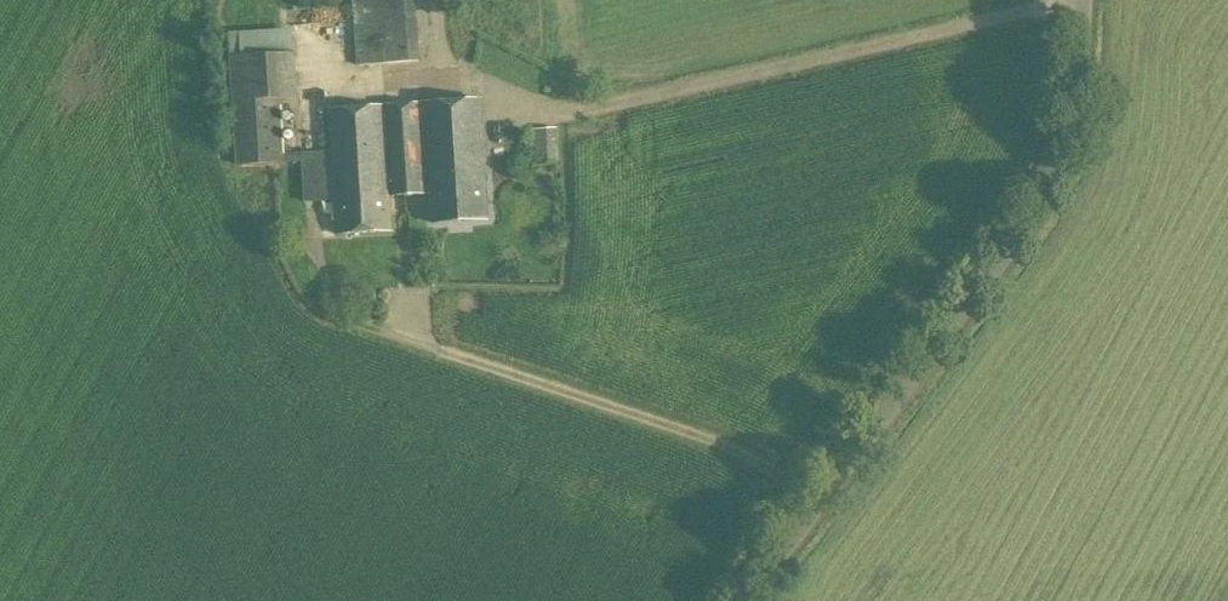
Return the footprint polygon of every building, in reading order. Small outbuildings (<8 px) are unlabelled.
[(357,67),(420,61),(416,0),(353,0),(357,67)] [(330,111),(332,151),(283,155),(280,98),(297,97),(292,29),(229,33),(230,57),(229,58),(237,167),(302,163),(304,202),(335,200),(337,235),(391,231),(389,196),(431,194),(433,224),(489,220),(481,101),(389,107),(388,93),(360,95),(361,109),(330,111)] [(533,164),(559,163),(558,129),(531,130),(533,164)]
